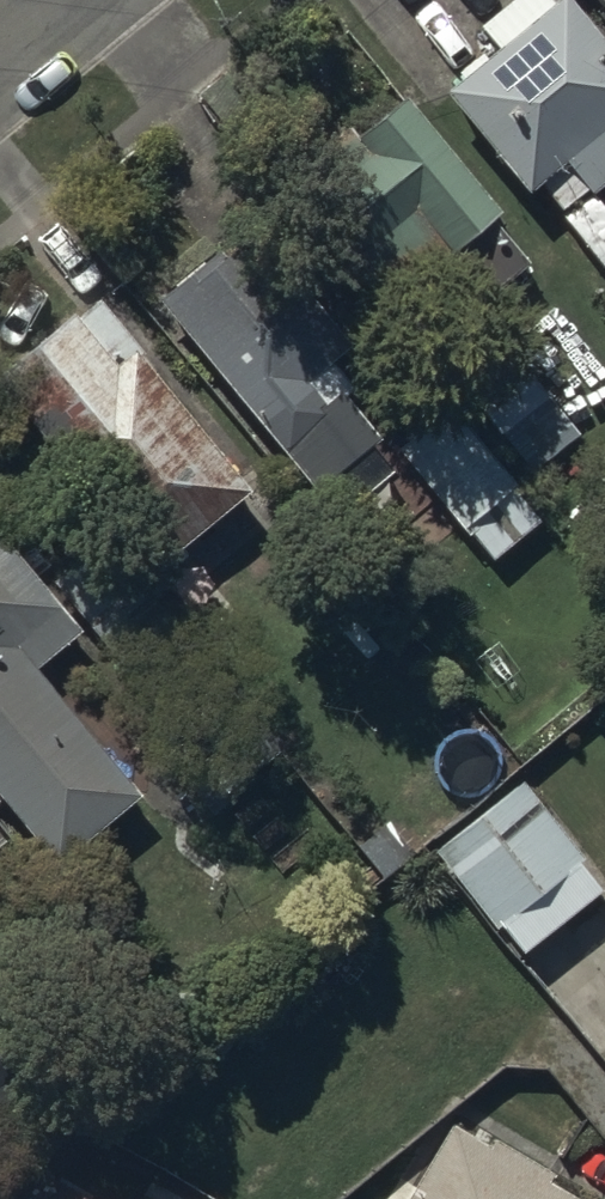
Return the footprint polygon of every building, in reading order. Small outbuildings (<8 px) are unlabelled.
[(440,84),(523,185),(559,156),(587,190),(604,175),(604,44),(568,0),(543,0),(440,84)] [(400,90),(350,130),(343,121),(283,170),(383,293),(445,242),(484,290),(523,259),(485,213),(495,206),(400,90)] [(151,294),(310,488),(385,426),(327,354),(345,339),(245,217),(151,294)] [(253,499),(136,356),(114,373),(72,322),(0,381),(0,390),(154,578),(253,499)] [(446,400),(394,444),(488,558),(541,514),(446,400)] [(30,663),(74,627),(0,537),(0,794),(51,856),(133,789),(30,663)] [(77,551),(47,578),(115,655),(161,615),(112,559),(97,573),(77,551)] [(520,779),(432,848),(494,927),(582,858),(520,779)] [(445,1118),(397,1198),(582,1198),(445,1118)]
